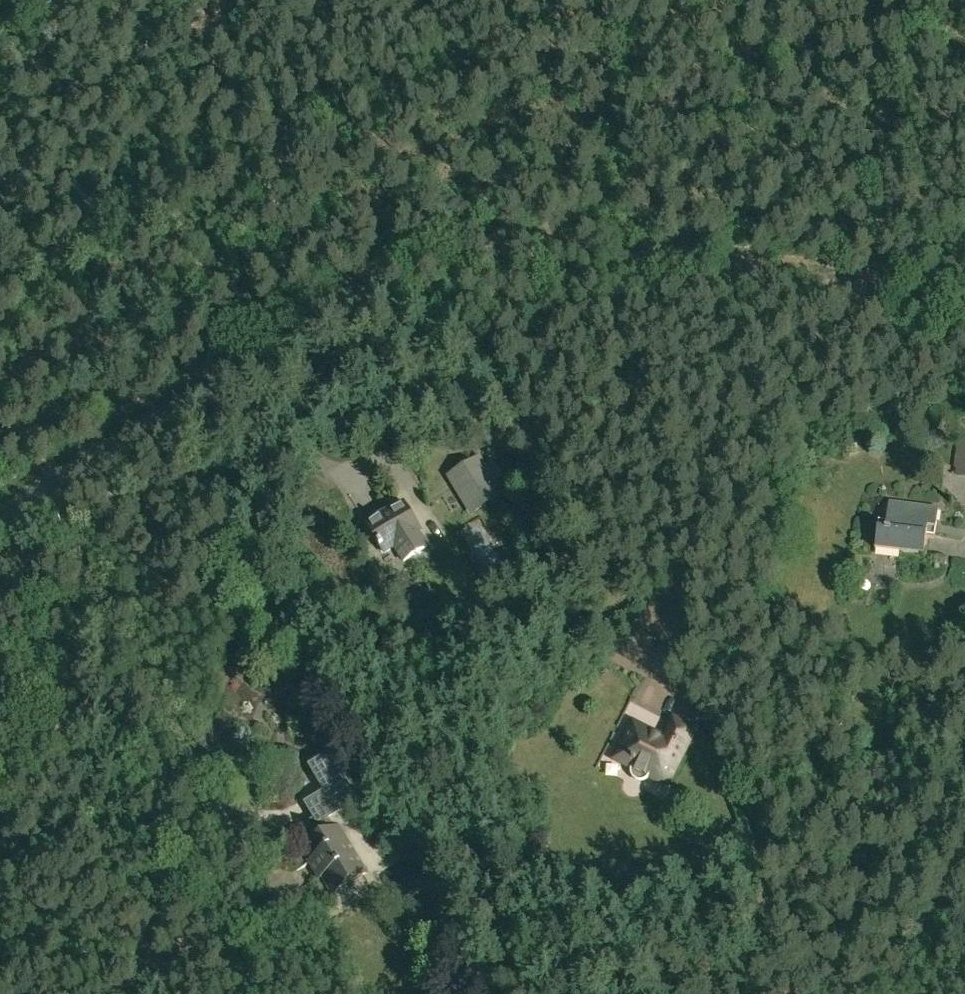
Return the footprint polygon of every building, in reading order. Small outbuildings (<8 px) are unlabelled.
[(481,455),(446,477),(470,516),(504,495),(496,481),(503,477),(493,460),(487,464),(481,455)] [(938,510),(889,503),(887,522),(878,521),(875,549),(924,556),(928,528),(935,528),(938,510)] [(423,533),(404,504),(367,527),(385,555),(395,548),(405,563),(428,548),(419,535),(423,533)] [(956,550),(954,562),(964,563),(964,552),(956,550)] [(615,759),(635,769),(634,771),(634,773),(636,777),(639,779),(643,778),(645,777),(646,776),(666,787),(696,732),(675,721),(664,740),(635,723),(615,759)] [(307,845),(314,859),(311,861),(320,877),(323,875),(333,892),(367,873),(340,826),(335,829),(328,817),(360,798),(335,755),(334,755),(339,764),(319,775),(329,792),(309,804),(319,822),(317,830),(321,837),(307,845)]
